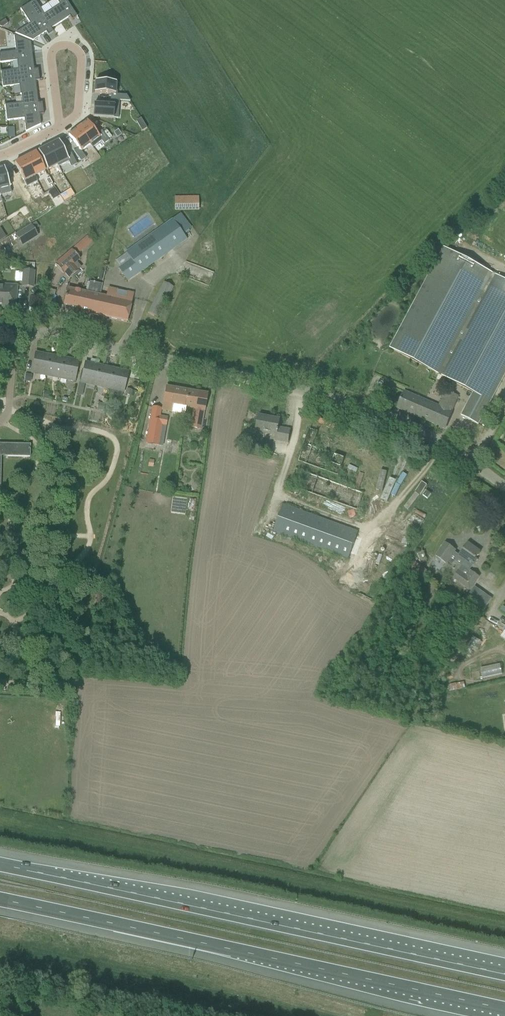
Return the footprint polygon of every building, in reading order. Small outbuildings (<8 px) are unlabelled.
[(34,0),(28,4),(46,32),(48,36),(53,33),(51,29),(60,23),(51,10),(44,15),(34,0)] [(47,4),(51,10),(60,23),(69,17),(72,20),(77,17),(65,0),(53,0),(47,4)] [(15,34),(32,41),(46,32),(28,4),(20,9),(30,24),(15,34)] [(0,54),(0,63),(17,61),(32,59),(30,43),(14,36),(13,36),(15,52),(0,54)] [(11,70),(0,72),(1,80),(38,75),(38,70),(34,70),(32,59),(17,61),(10,62),(11,70)] [(38,75),(1,80),(2,88),(19,86),(20,95),(21,95),(21,94),(36,93),(35,81),(39,81),(38,75)] [(94,93),(94,94),(110,95),(110,100),(119,101),(130,102),(126,95),(117,95),(118,83),(95,81),(95,82),(94,93)] [(22,103),(4,105),(5,113),(43,109),(42,103),(38,104),(36,93),(21,94),(21,95),(22,103)] [(93,105),(93,117),(118,119),(119,101),(110,100),(110,106),(93,105)] [(43,109),(5,113),(6,121),(24,119),(25,132),(40,125),(39,115),(43,115),(43,109)] [(87,121),(78,128),(90,145),(92,148),(101,141),(104,145),(109,141),(101,131),(97,134),(87,121)] [(69,135),(68,136),(78,149),(73,152),(81,162),(86,158),(81,152),(90,145),(78,128),(74,131),(73,130),(68,134),(69,135)] [(118,130),(113,133),(117,138),(121,135),(118,130)] [(52,145),(48,147),(57,165),(58,167),(68,162),(71,167),(76,164),(71,153),(66,156),(58,141),(58,142),(57,142),(57,141),(51,144),(52,145)] [(38,151),(37,152),(47,171),(47,170),(57,165),(48,147),(38,152),(38,151)] [(36,153),(25,158),(34,177),(35,176),(45,171),(36,153)] [(25,158),(14,163),(26,187),(37,182),(35,176),(34,177),(25,158)] [(0,169),(0,196),(11,193),(4,167),(3,168),(0,169)] [(54,189),(48,192),(52,200),(58,196),(54,189)] [(199,210),(199,197),(180,197),(180,198),(176,197),(176,198),(175,198),(175,210),(184,210),(184,211),(198,211),(199,210)] [(120,267),(119,268),(128,281),(140,273),(188,239),(183,233),(191,228),(180,213),(173,218),(126,251),(127,253),(131,259),(120,267)] [(30,225),(15,235),(21,245),(36,235),(30,225)] [(82,241),(86,246),(91,242),(87,237),(82,241)] [(444,247),(390,348),(441,376),(495,275),(444,247)] [(72,250),(55,265),(63,274),(64,273),(70,279),(79,271),(74,265),(80,259),(72,250)] [(34,271),(23,271),(22,286),(33,287),(34,271)] [(441,376),(474,393),(461,416),(478,425),(504,375),(504,280),(495,275),(441,376)] [(157,318),(162,309),(173,287),(164,282),(148,313),(157,318)] [(0,285),(0,306),(2,306),(1,307),(15,308),(16,298),(17,286),(0,285)] [(96,309),(95,315),(126,322),(133,292),(126,291),(125,296),(115,294),(116,288),(109,287),(107,297),(99,295),(96,309)] [(80,312),(95,315),(99,295),(67,288),(64,305),(81,309),(80,312)] [(46,376),(50,356),(35,353),(33,363),(31,373),(46,376)] [(50,356),(46,376),(60,378),(64,359),(56,357),(56,358),(52,357),(52,356),(50,356)] [(66,359),(64,359),(60,378),(74,381),(76,371),(78,361),(70,360),(66,360),(66,359)] [(95,386),(99,366),(85,363),(83,373),(80,382),(95,386)] [(102,367),(99,366),(95,386),(109,389),(113,369),(106,367),(106,368),(102,367)] [(116,370),(113,369),(109,389),(123,392),(126,382),(128,373),(120,371),(116,370)] [(186,407),(189,391),(188,391),(188,392),(167,388),(168,388),(167,387),(165,398),(162,410),(172,411),(173,405),(186,407)] [(439,406),(431,403),(405,392),(402,400),(398,409),(416,417),(444,429),(445,430),(453,412),(452,412),(459,396),(445,390),(439,406)] [(189,391),(186,407),(194,409),(191,428),(200,429),(206,394),(205,394),(205,395),(189,392),(189,391)] [(153,407),(150,423),(162,425),(166,426),(167,417),(160,415),(161,409),(153,407)] [(259,416),(257,426),(256,431),(277,434),(275,441),(288,443),(290,430),(278,428),(280,420),(271,418),(271,419),(260,417),(260,416),(259,416)] [(150,424),(147,443),(159,445),(162,425),(150,423),(150,424)] [(304,444),(298,462),(299,462),(338,476),(341,467),(344,458),(335,455),(338,447),(339,443),(340,440),(318,432),(310,429),(306,438),(304,444)] [(1,497),(1,457),(30,457),(31,444),(0,444),(0,497),(1,497)] [(384,486),(389,467),(382,465),(378,485),(384,486)] [(335,483),(295,468),(289,486),(357,510),(363,493),(335,483)] [(388,502),(397,481),(391,478),(382,500),(388,502)] [(348,558),(357,531),(282,504),(273,531),(348,558)] [(445,542),(435,556),(447,564),(448,563),(455,553),(457,551),(445,542)] [(462,567),(453,579),(470,591),(480,577),(470,570),(474,566),(479,560),(477,558),(480,553),(468,544),(462,552),(459,556),(466,561),(462,567)] [(424,552),(418,554),(420,561),(426,559),(424,552)] [(475,587),(468,597),(476,603),(483,593),(475,587)]
